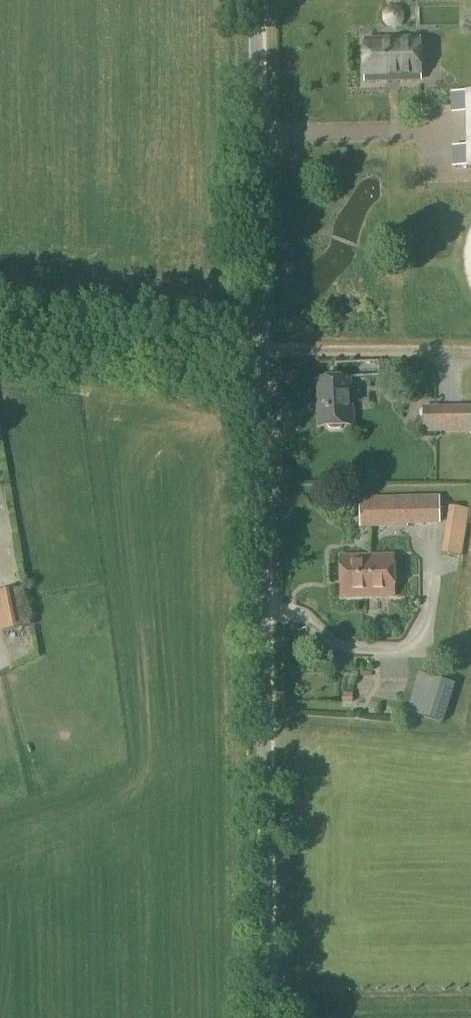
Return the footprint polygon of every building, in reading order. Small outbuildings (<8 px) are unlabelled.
[(391,25),(393,26),(395,26),(397,25),(398,25),(400,24),(401,23),(401,21),(402,20),(402,18),(402,17),(402,15),(401,13),(399,12),(397,10),(394,10),(392,10),(390,11),(388,12),(387,14),(386,16),(386,18),(387,21),(387,22),(388,23),(389,25),(391,25)] [(365,82),(365,84),(423,83),(422,37),(364,38),(364,40),(362,40),(362,45),(361,45),(362,82),(365,82)] [(451,168),(470,168),(470,93),(449,93),(450,115),(464,114),(464,147),(451,148),(451,168)] [(319,383),(321,430),(354,429),(352,381),(319,383)] [(422,434),(470,434),(470,407),(422,408),(422,434)] [(360,500),(361,527),(408,527),(407,524),(440,524),(440,499),(360,500)] [(441,556),(460,559),(468,511),(448,508),(441,556)] [(341,558),(341,599),(395,598),(394,556),(341,558)] [(32,628),(24,589),(0,593),(0,634),(32,628)] [(417,715),(441,723),(454,684),(430,677),(417,715)] [(353,694),(343,694),(343,703),(353,703),(353,694)]
